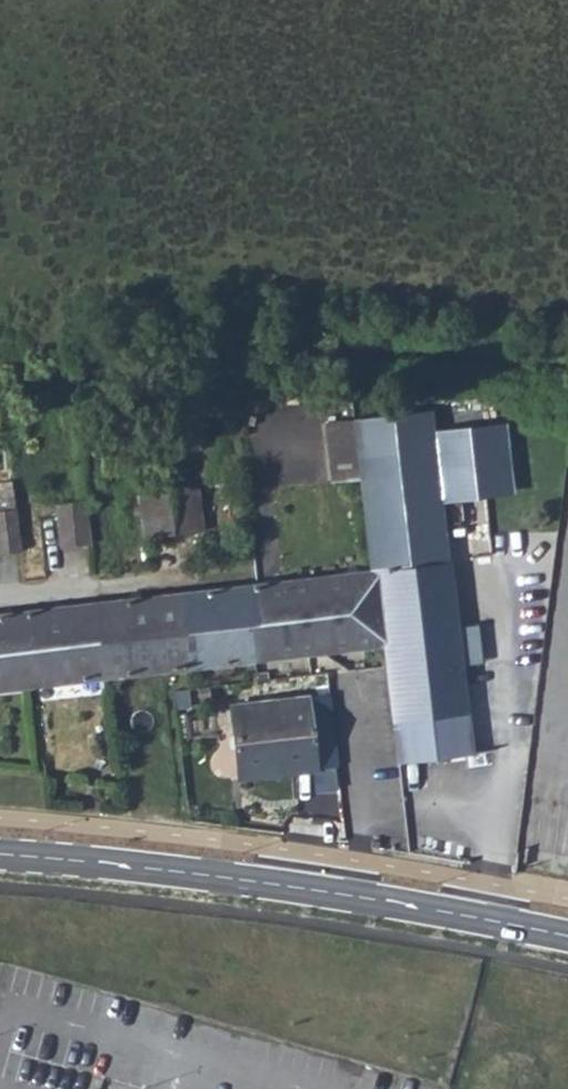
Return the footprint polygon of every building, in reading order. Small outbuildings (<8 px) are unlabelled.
[(354,419),(371,569),(372,569),(447,561),(440,495),(433,438),(430,410),(354,419)] [(502,431),(433,438),(440,495),(507,487),(502,431)] [(144,529),(174,526),(203,523),(198,482),(139,489),(144,529)] [(91,538),(87,497),(57,500),(61,541),(91,538)] [(19,505),(0,507),(0,549),(23,547),(19,505)] [(248,628),(250,657),(382,642),(396,760),(468,753),(462,694),(447,561),(372,569),(371,569),(252,583),(257,627),(248,628)] [(250,657),(248,628),(257,627),(252,583),(0,613),(0,686),(28,683),(106,674),(167,667),(250,657)] [(339,766),(331,696),(232,707),(239,776),(257,775),(339,766)]
